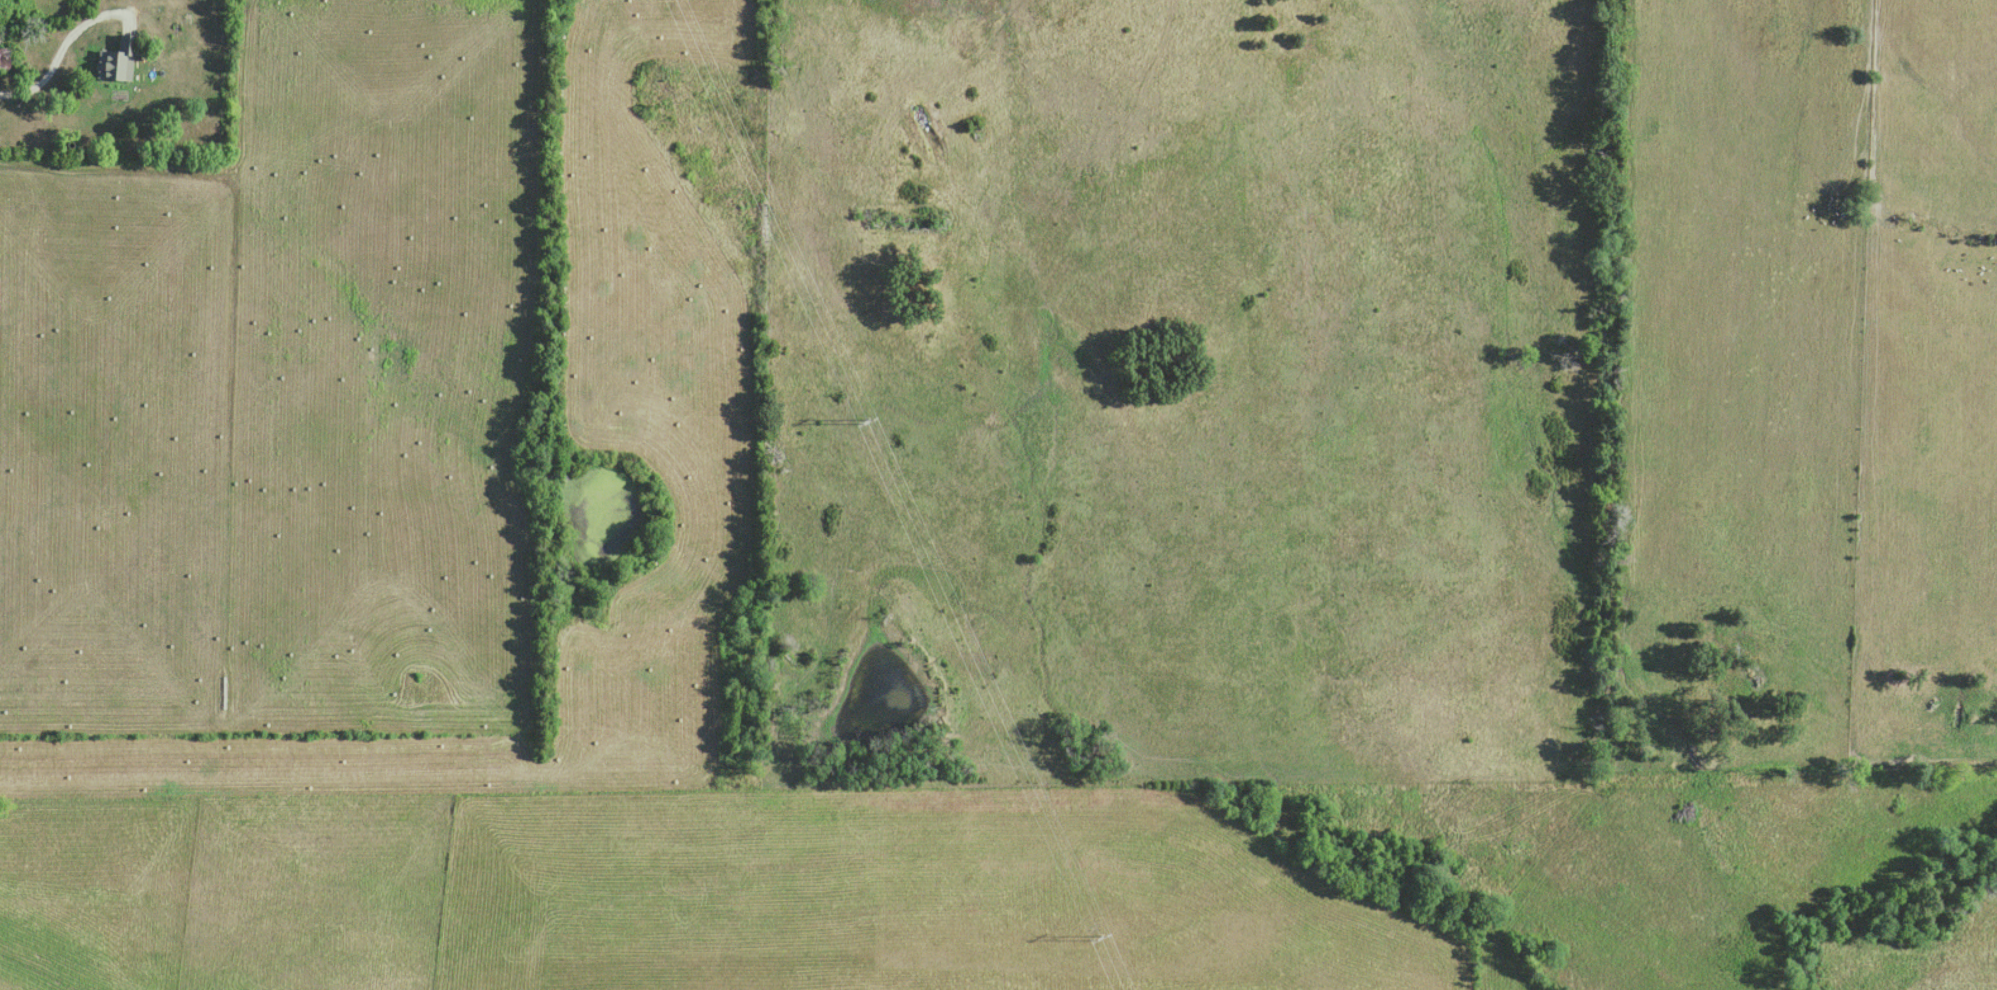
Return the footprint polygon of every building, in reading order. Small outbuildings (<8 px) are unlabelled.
[(134,79),(136,33),(121,33),(121,50),(99,49),(98,78),(134,79)] [(14,68),(14,45),(0,45),(0,68),(14,68)]
